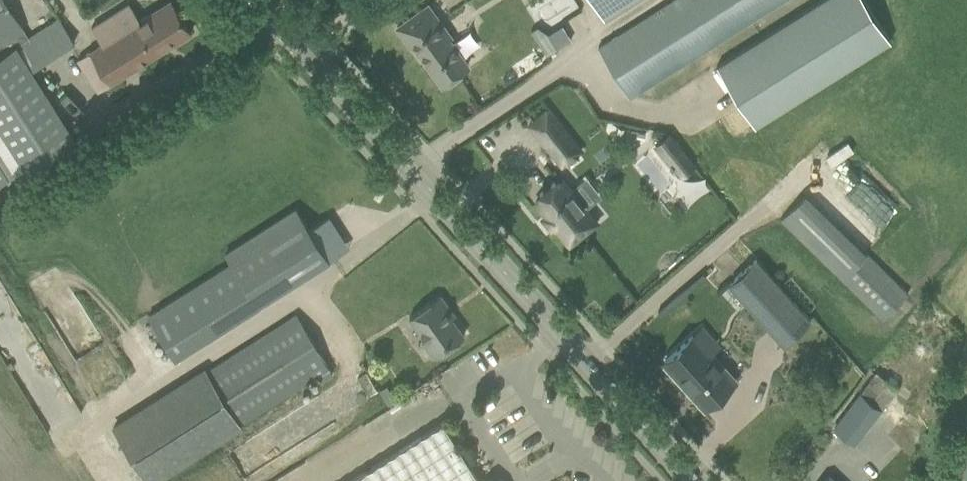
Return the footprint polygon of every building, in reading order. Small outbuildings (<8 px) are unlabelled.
[(75,139),(30,71),(75,42),(59,17),(28,36),(5,0),(0,0),(0,170),(6,180),(8,183),(75,139)] [(170,0),(153,11),(142,18),(132,2),(101,21),(91,27),(101,42),(76,57),(87,75),(98,91),(191,32),(170,0)] [(598,10),(613,0),(592,0),(598,10)] [(598,43),(630,94),(779,0),(667,0),(598,43)] [(720,67),(758,128),(893,41),(868,0),(826,0),(720,67)] [(467,43),(457,50),(448,37),(450,36),(428,5),(397,27),(410,45),(412,44),(441,84),(458,71),(464,79),(480,67),(481,62),(467,43)] [(543,23),(531,22),(549,54),(572,40),(563,23),(548,32),(543,23)] [(563,128),(538,148),(555,170),(580,150),(563,128)] [(668,132),(654,143),(673,167),(687,156),(668,132)] [(541,197),(535,202),(546,216),(543,218),(551,228),(554,226),(569,244),(597,222),(586,208),(585,207),(589,203),(576,186),(572,190),(571,189),(563,180),(557,185),(554,182),(539,194),(541,197)] [(806,192),(779,220),(883,321),(911,292),(806,192)] [(296,208),(259,232),(292,283),(329,260),(309,228),(296,208)] [(729,283),(784,345),(812,320),(757,258),(729,283)] [(440,295),(424,306),(409,318),(436,356),(448,346),(464,335),(447,311),(450,308),(440,295)] [(113,426),(147,480),(151,480),(224,435),(331,368),(296,313),(190,381),(113,426)] [(712,338),(676,371),(718,418),(745,393),(733,379),(735,377),(722,364),(721,365),(717,361),(726,353),(712,338)] [(863,391),(836,427),(855,442),(883,406),(863,391)] [(442,422),(349,480),(480,480),(442,422)] [(951,480),(966,480),(966,437),(963,436),(951,480)]
